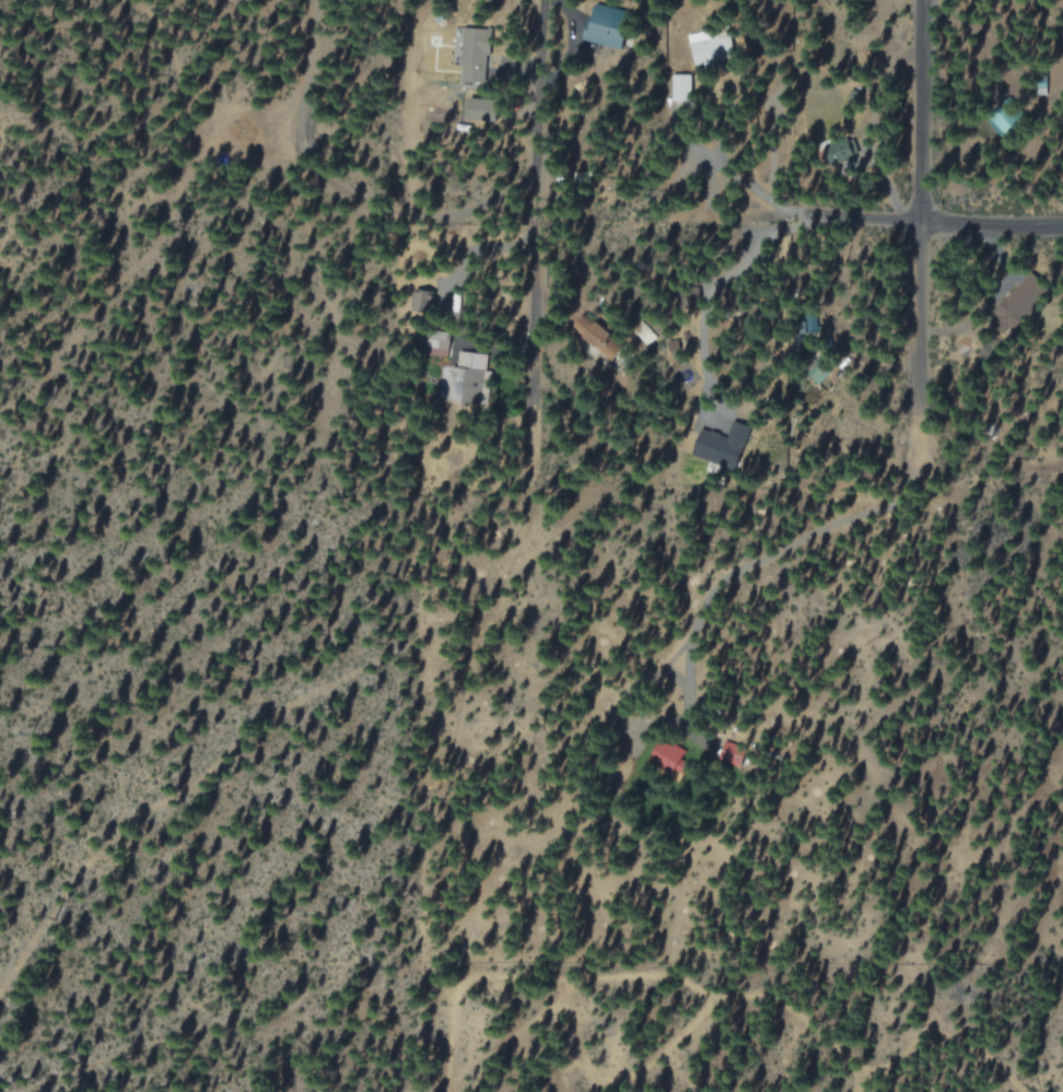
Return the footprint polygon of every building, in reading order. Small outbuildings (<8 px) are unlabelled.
[(582,39),(624,51),(634,14),(597,4),(590,31),(585,30),(582,39)] [(490,29),(462,28),(460,83),(487,84),(490,29)] [(695,67),(736,56),(730,34),(716,38),(714,29),(687,35),(695,67)] [(691,75),(672,75),(673,102),(691,101),(691,75)] [(499,122),(500,100),(467,99),(466,120),(499,122)] [(429,311),(428,289),(412,290),(413,311),(429,311)] [(451,368),(448,400),(483,403),(487,354),(458,351),(457,368),(451,368)]
